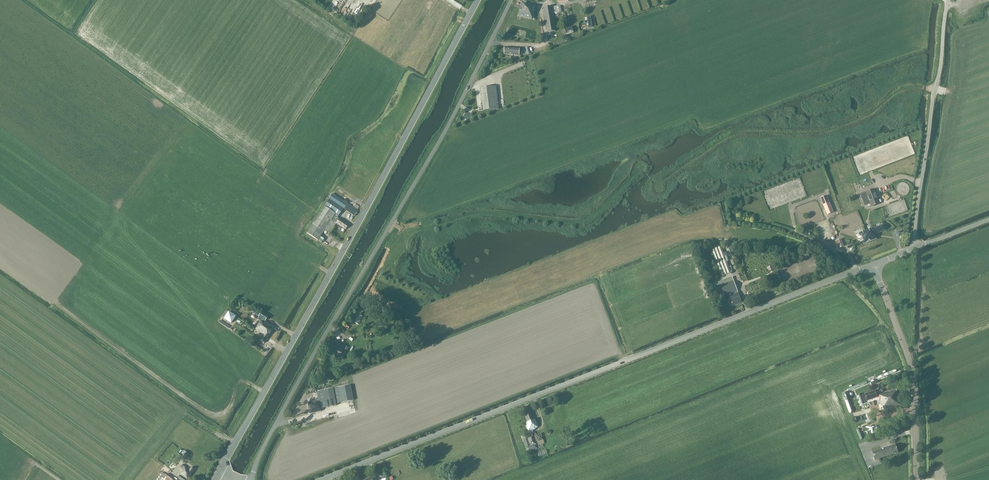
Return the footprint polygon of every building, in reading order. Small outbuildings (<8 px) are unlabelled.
[(534,16),(536,5),(528,4),(521,2),(518,16),(531,19),(532,15),(534,16)] [(552,14),(551,7),(551,6),(543,8),(547,32),(555,31),(552,14)] [(560,6),(551,7),(552,14),(561,13),(560,6)] [(571,27),(564,29),(566,36),(572,34),(573,36),(574,35),(573,33),(571,27)] [(496,86),(480,88),(483,111),(499,109),(496,86)] [(865,192),(860,194),(863,202),(865,206),(870,204),(871,207),(880,204),(874,189),(865,192)] [(332,194),(307,233),(318,240),(325,230),(327,232),(331,226),(333,227),(335,224),(334,223),(335,222),(336,222),(336,223),(345,229),(349,225),(339,218),(339,219),(338,218),(344,208),(355,216),(358,211),(332,194)] [(828,200),(822,203),(827,215),(833,212),(828,200)] [(875,235),(886,230),(884,224),(873,229),(872,228),(859,233),(860,237),(858,238),(860,242),(862,241),(863,245),(877,239),(875,235)] [(841,239),(835,241),(837,247),(839,246),(840,247),(844,246),(841,239)] [(731,272),(728,266),(721,245),(712,249),(721,276),(731,272)] [(733,278),(714,285),(719,298),(730,294),(732,299),(730,300),(729,301),(731,305),(732,306),(734,305),(742,303),(738,292),(738,291),(733,278)] [(229,312),(224,319),(231,323),(235,316),(229,312)] [(262,334),(269,324),(265,321),(268,318),(261,313),(259,317),(259,318),(258,320),(260,322),(255,330),(262,334)] [(265,343),(268,338),(275,328),(269,324),(262,334),(263,335),(260,340),(265,343)] [(333,345),(334,343),(332,342),(327,352),(340,357),(343,350),(342,349),(344,345),(337,342),(335,346),(333,345)] [(863,381),(844,388),(845,391),(864,384),(863,381)] [(307,402),(309,414),(320,411),(320,408),(336,405),(336,403),(353,400),(351,385),(333,389),(317,392),(318,400),(307,402)] [(875,390),(865,393),(867,401),(877,397),(876,394),(883,392),(882,390),(876,392),(875,390)] [(880,397),(879,397),(880,399),(882,405),(883,409),(900,405),(896,390),(887,392),(879,394),(880,397)] [(527,437),(523,438),(527,452),(537,448),(536,442),(534,436),(533,436),(533,435),(532,435),(530,431),(535,429),(535,428),(538,427),(535,419),(533,420),(530,414),(525,416),(527,422),(524,423),(528,432),(526,433),(527,437)] [(541,433),(535,435),(537,442),(538,445),(539,448),(543,447),(543,446),(542,444),(545,443),(541,434),(541,433)] [(875,460),(898,452),(896,444),(872,452),(875,460)] [(194,470),(191,468),(190,469),(183,465),(181,469),(183,470),(181,473),(182,473),(178,479),(180,479),(188,479),(194,470)]
